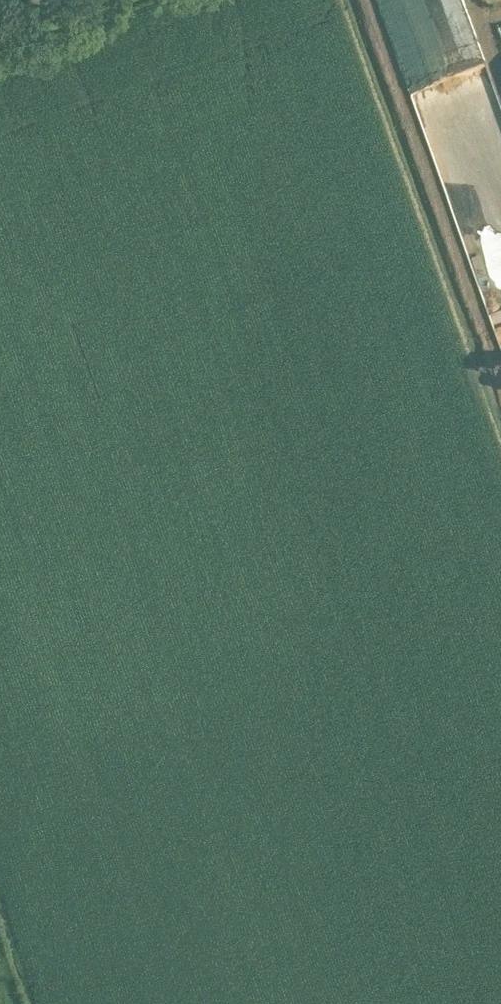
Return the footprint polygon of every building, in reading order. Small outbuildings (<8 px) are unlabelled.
[(471,87),(485,87),(486,59),(454,57),(452,93),(470,94),(471,87)]
